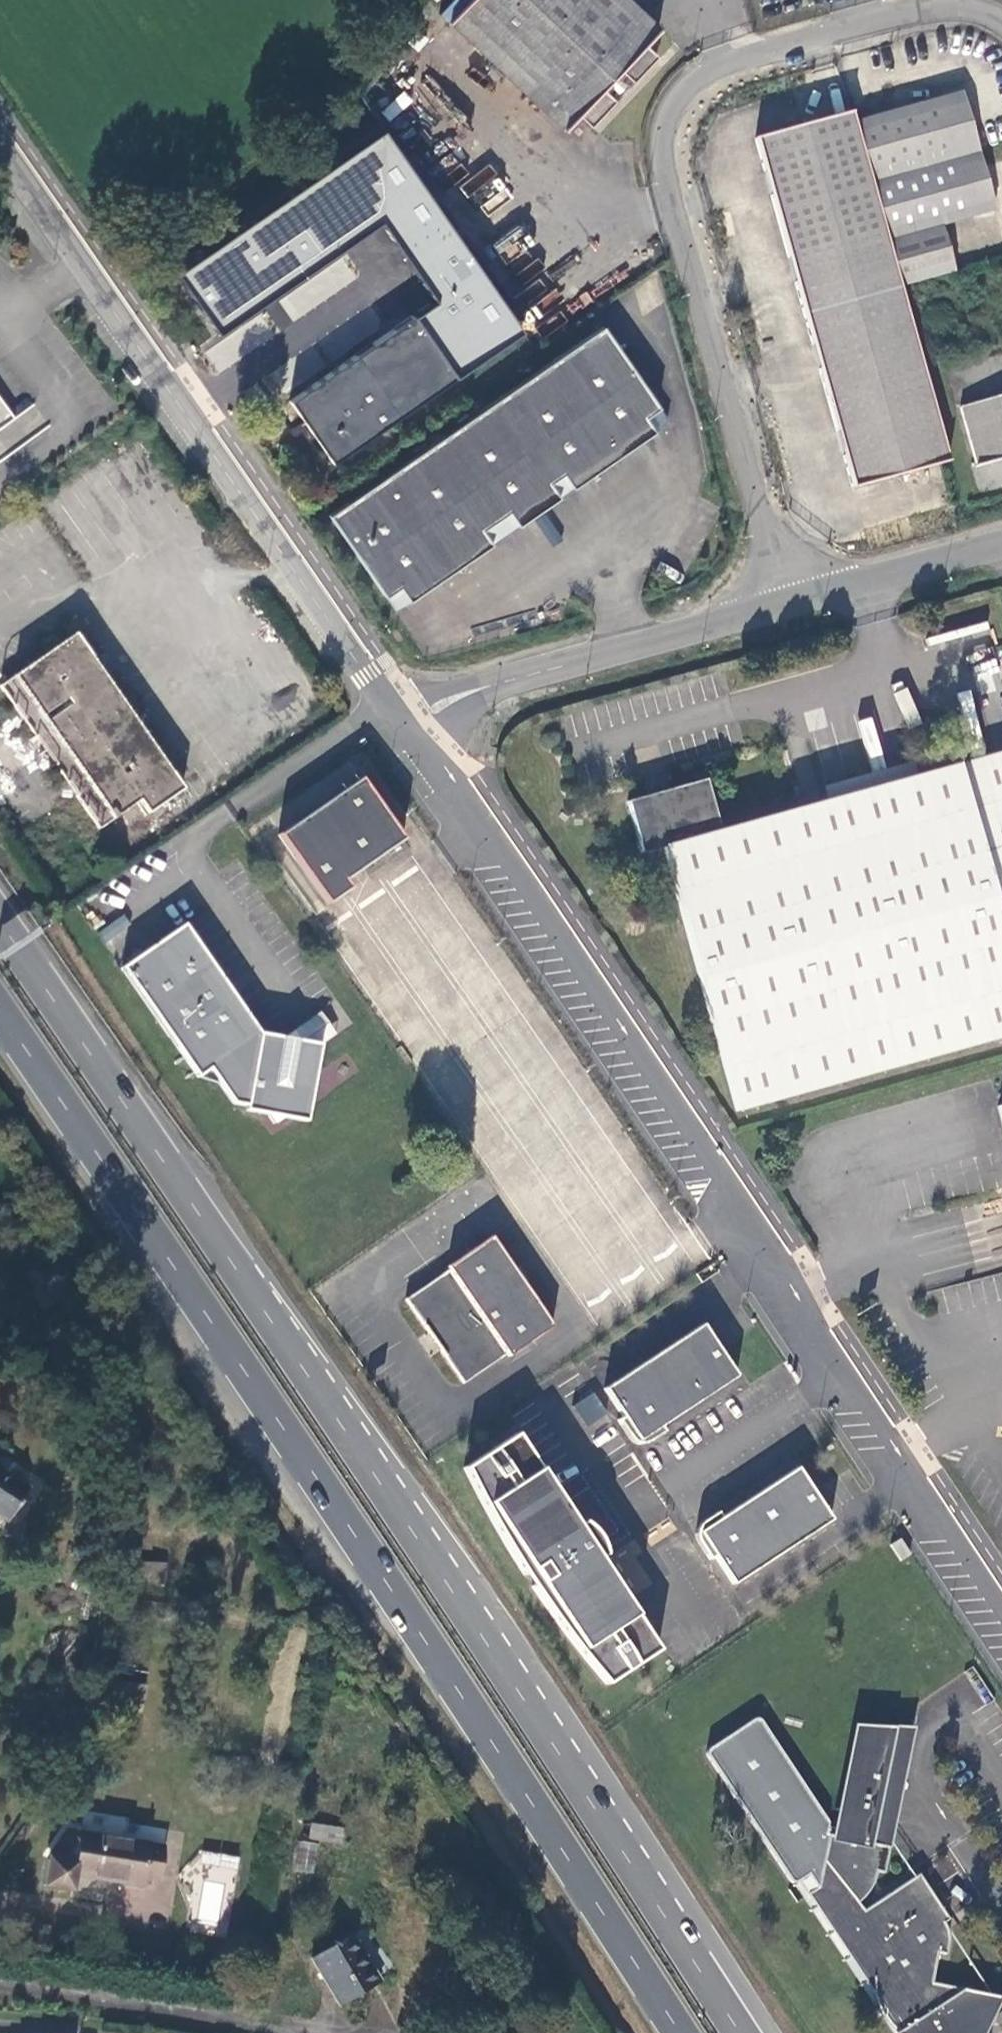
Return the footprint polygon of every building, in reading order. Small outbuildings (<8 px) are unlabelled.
[(447,19),(559,128),(575,113),(586,124),(612,99),(604,91),(599,86),(619,66),(625,71),(630,77),(655,52),(643,40),(657,26),(630,0),(465,0),(447,19)] [(618,79),(625,71),(619,66),(599,86),(604,91),(610,85),(615,90),(622,82),(618,79)] [(962,91),(855,120),(902,285),(956,271),(943,220),(995,206),(962,91)] [(403,92),(381,110),(389,119),(411,102),(403,92)] [(755,138),(805,311),(902,285),(855,120),(852,110),(755,138)] [(482,214),(511,194),(489,164),(460,184),(482,214)] [(281,325),(353,281),(341,262),(269,306),(281,325)] [(855,483),(951,457),(902,285),(805,311),(855,483)] [(429,301),(411,314),(452,375),(471,363),(429,301)] [(411,314),(290,402),(331,461),(452,375),(411,314)] [(596,323),(326,511),(393,607),(662,418),(596,323)] [(964,403),(980,464),(1001,458),(1001,392),(964,403)] [(69,632),(0,679),(0,691),(31,734),(51,764),(94,824),(131,799),(141,812),(179,787),(140,732),(125,710),(69,632)] [(131,706),(125,710),(140,732),(146,727),(131,706)] [(44,769),(51,764),(31,734),(23,740),(44,769)] [(718,828),(704,778),(625,797),(639,850),(661,845),(735,1110),(1001,1038),(1001,754),(718,828)] [(829,796),(917,772),(914,761),(826,785),(829,796)] [(359,779),(278,832),(326,904),(345,892),(339,883),(401,842),(359,779)] [(180,923),(121,964),(195,1073),(204,1068),(228,1103),(242,1106),(241,1112),(265,1117),(273,1124),(280,1118),(303,1122),(316,1044),(293,1039),(287,1031),(281,1037),(258,1032),(180,923)] [(315,1009),(287,1031),(293,1039),(316,1044),(332,1031),(315,1009)] [(447,1267),(403,1297),(462,1381),(505,1351),(507,1354),(551,1323),(524,1285),(526,1276),(518,1265),(509,1263),(489,1234),(445,1264),(447,1267)] [(701,1322),(604,1385),(621,1412),(615,1416),(623,1430),(628,1437),(634,1442),(643,1443),(651,1440),(665,1429),(663,1425),(737,1377),(701,1322)] [(573,1405),(586,1424),(606,1411),(593,1392),(573,1405)] [(517,1433),(467,1466),(483,1503),(504,1542),(524,1573),(531,1571),(539,1584),(532,1590),(566,1639),(606,1684),(659,1649),(598,1554),(603,1550),(605,1542),(602,1533),(598,1526),(592,1521),(583,1519),(576,1520),(517,1433)] [(828,1518),(794,1469),(720,1519),(716,1514),(698,1528),(696,1532),(695,1537),(696,1542),(710,1561),(713,1558),(731,1584),(828,1518)] [(0,1470),(0,1512),(7,1516),(26,1486),(0,1470)] [(902,1559),(910,1553),(897,1532),(888,1538),(902,1559)] [(164,1561),(130,1560),(130,1578),(148,1579),(148,1584),(164,1585),(164,1561)] [(107,1728),(137,1733),(144,1700),(113,1695),(107,1728)] [(915,1728),(874,1726),(872,1733),(856,1732),(831,1837),(825,1836),(827,1831),(828,1821),(827,1817),(760,1719),(756,1716),(752,1717),(707,1748),(704,1752),(706,1757),(784,1875),(787,1878),(793,1877),(802,1871),(810,1883),(803,1888),(897,2032),(896,2032),(996,2032),(1001,2029),(1001,2005),(928,1990),(934,1956),(940,1957),(944,1944),(939,1927),(945,1923),(917,1878),(912,1880),(862,1910),(851,1895),(859,1886),(863,1877),(866,1867),(874,1869),(915,1728)] [(342,1830),(311,1825),(308,1841),(340,1846),(342,1830)] [(48,1860),(44,1885),(70,1890),(73,1873),(144,1884),(146,1878),(160,1881),(167,1845),(68,1830),(48,1860)] [(295,1841),(293,1872),(315,1874),(318,1843),(295,1841)] [(341,2006),(381,1982),(354,1937),(314,1960),(341,2006)]
